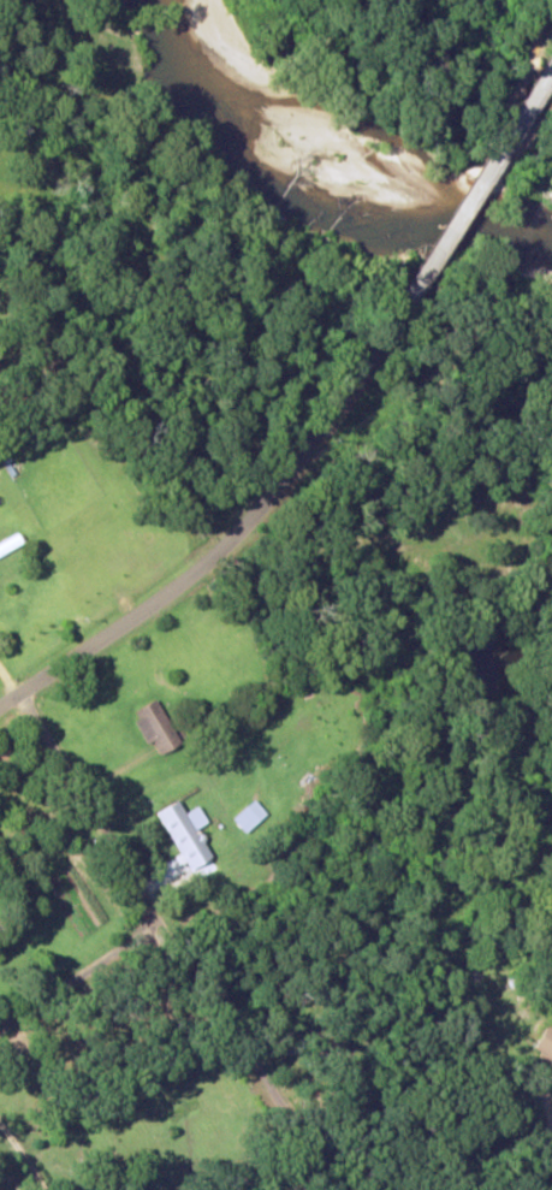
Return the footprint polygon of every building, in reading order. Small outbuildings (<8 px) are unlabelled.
[(149,742),(153,740),(162,755),(182,744),(157,700),(133,714),(149,742)] [(268,815),(255,800),(233,819),(246,834),(268,815)] [(158,814),(192,871),(214,858),(198,830),(209,823),(199,806),(186,814),(179,801),(158,814)] [(551,1060),(551,1027),(547,1025),(534,1051),(551,1060)]
